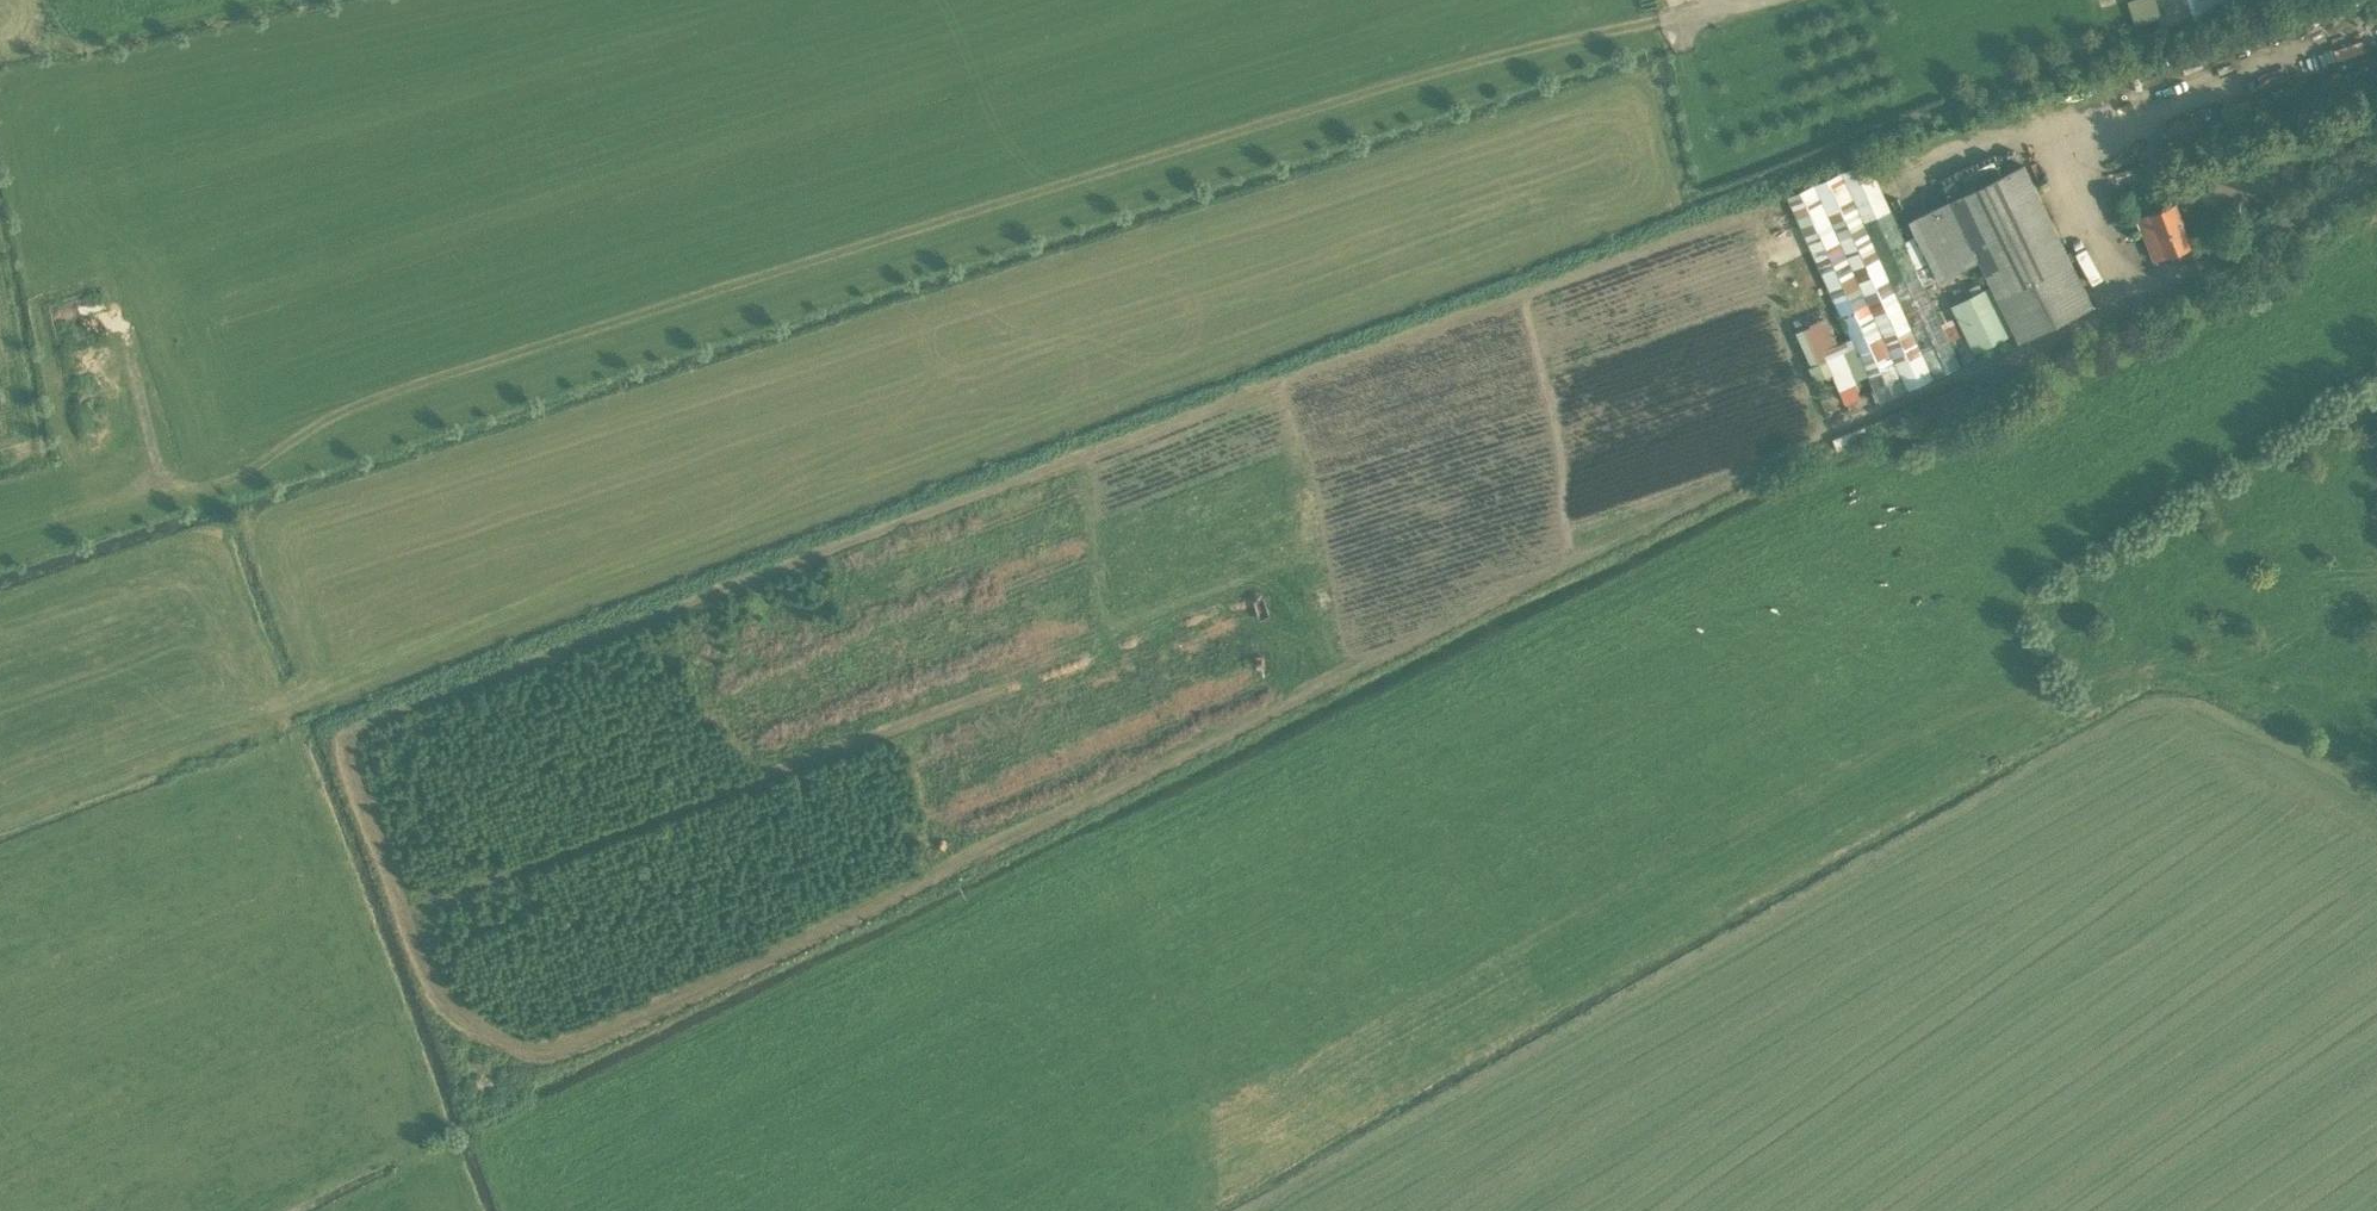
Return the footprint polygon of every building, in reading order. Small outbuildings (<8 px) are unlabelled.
[(2137,25),(2162,16),(2157,0),(2131,0),(2129,1),(2137,25)] [(2195,21),(2234,9),(2232,0),(2188,0),(2195,21)] [(2194,117),(2167,126),(2171,137),(2198,128),(2194,117)] [(1950,194),(2000,173),(1994,159),(1944,181),(1950,194)] [(1869,161),(1789,197),(1853,338),(1837,345),(1826,319),(1798,332),(1814,365),(1829,358),(1835,372),(1847,400),(1861,393),(1856,381),(1870,375),(1882,401),(1962,364),(1926,286),(1980,259),(1993,287),(2015,331),(2019,340),(2092,303),(2024,164),(1911,221),(1917,234),(1905,240),(1869,161)] [(2186,247),(2192,245),(2176,203),(2139,218),(2155,259),(2172,253),(2173,254),(2187,249),(2186,247)] [(1993,287),(1953,307),(1974,351),(2015,331),(1993,287)] [(1814,365),(1810,367),(1816,380),(1835,372),(1829,358),(1814,365)] [(1917,429),(1970,407),(1960,385),(1907,407),(1908,408),(1912,419),(1917,429)] [(1908,408),(1834,439),(1838,449),(1912,419),(1908,408)]
